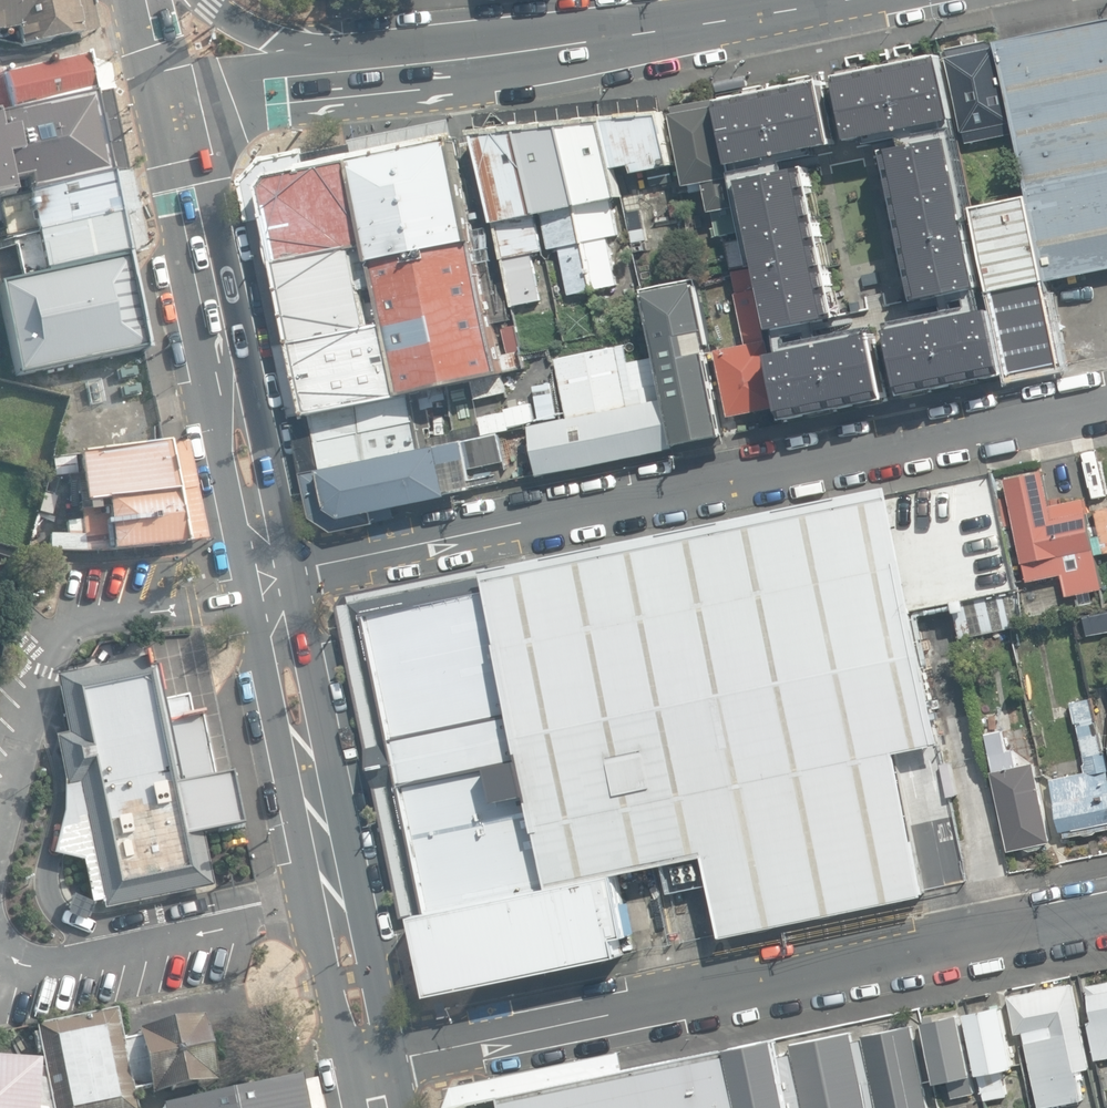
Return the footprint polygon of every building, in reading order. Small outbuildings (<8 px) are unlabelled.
[(16,28),(20,47),(97,30),(90,0),(0,0),(0,32),(16,28)] [(1046,282),(1106,269),(1106,20),(997,43),(999,50),(1028,197),(1046,282)] [(981,141),(1015,135),(999,50),(988,52),(986,42),(949,49),(951,58),(948,58),(962,133),(978,130),(981,141)] [(938,56),(837,78),(839,85),(851,143),(952,122),(938,56)] [(112,89),(108,66),(87,59),(2,76),(1,70),(0,70),(0,112),(112,89)] [(718,103),(731,168),(836,146),(823,88),(822,81),(718,103)] [(8,199),(5,185),(25,181),(27,193),(130,170),(112,90),(0,115),(0,200),(8,199)] [(664,111),(661,92),(605,100),(617,168),(634,165),(636,173),(674,166),(664,111)] [(617,168),(605,100),(561,105),(580,206),(577,207),(594,289),(617,285),(607,237),(618,235),(610,199),(622,197),(617,168)] [(718,103),(717,100),(674,108),(675,116),(673,117),(686,188),(705,185),(710,214),(713,213),(719,237),(738,233),(732,210),(740,208),(731,168),(718,103)] [(580,206),(561,105),(518,110),(539,214),(541,214),(549,250),(559,248),(569,295),(594,289),(577,207),(580,206)] [(535,215),(539,214),(518,110),(475,114),(478,129),(514,306),(541,300),(531,253),(542,251),(535,215)] [(374,260),(476,240),(455,136),(451,119),(349,140),(350,144),(371,244),(374,260)] [(949,139),(883,152),(915,304),(981,289),(949,139)] [(371,244),(350,144),(303,154),(302,151),(264,159),(243,182),(251,222),(261,269),(354,248),(356,247),(371,244)] [(839,319),(808,168),(741,183),(772,333),(839,319)] [(5,240),(135,210),(129,171),(25,195),(28,208),(0,214),(0,217),(5,240)] [(996,294),(1008,361),(1059,349),(1053,316),(1046,282),(1028,197),(973,209),(991,295),(996,294)] [(669,204),(672,217),(683,215),(680,202),(669,204)] [(5,240),(0,242),(0,258),(5,280),(124,255),(135,210),(5,240)] [(731,269),(750,265),(744,238),(726,243),(731,269)] [(504,373),(476,240),(374,260),(387,323),(402,394),(504,373)] [(634,253),(646,251),(644,240),(632,242),(634,253)] [(354,248),(261,269),(277,346),(370,327),(354,248)] [(144,351),(138,324),(126,259),(0,283),(0,301),(15,377),(23,375),(26,390),(47,393),(149,376),(144,351)] [(716,350),(730,418),(783,407),(773,355),(755,268),(733,272),(738,293),(737,293),(748,344),(716,350)] [(880,272),(863,275),(865,287),(882,283),(880,272)] [(677,444),(725,434),(707,345),(712,344),(699,282),(647,293),(677,444)] [(991,309),(887,331),(900,391),(902,398),(1005,377),(991,309)] [(402,394),(387,323),(372,326),(370,327),(277,346),(291,417),(312,412),(402,394)] [(505,371),(525,367),(517,325),(503,327),(508,354),(502,355),(505,371)] [(885,393),(873,334),(773,355),(783,407),(786,422),(887,401),(885,393)] [(566,419),(666,399),(657,357),(629,362),(626,345),(554,359),(566,419)] [(477,399),(506,392),(503,376),(473,383),(477,399)] [(541,420),(558,417),(552,383),(535,385),(541,420)] [(291,417),(297,446),(319,441),(416,420),(411,393),(313,413),(291,417)] [(676,448),(666,399),(566,419),(531,426),(541,475),(676,448)] [(483,434),(510,429),(510,427),(537,421),(533,403),(506,409),(507,411),(480,417),(483,434)] [(319,441),(297,446),(302,474),(324,469),(397,453),(422,448),(416,420),(319,441)] [(507,471),(521,468),(514,432),(499,435),(507,471)] [(497,434),(422,448),(324,469),(302,474),(310,517),(333,533),(375,524),(372,514),(372,511),(473,490),(469,469),(503,462),(497,434)] [(48,552),(111,551),(185,544),(206,541),(186,443),(77,456),(81,503),(78,503),(80,520),(65,522),(66,534),(48,534),(48,552)] [(55,477),(76,474),(73,455),(52,459),(55,477)] [(1013,583),(989,467),(490,564),(557,885),(617,874),(709,858),(726,934),(929,893),(900,751),(947,741),(918,602),(1013,583)] [(1046,471),(1006,480),(1028,583),(1062,576),(1067,595),(1101,588),(1085,512),(1056,518),(1046,471)] [(1106,552),(1106,507),(1096,509),(1104,553),(1106,552)] [(339,615),(402,918),(557,885),(490,564),(348,597),(339,615)] [(953,603),(961,639),(1024,626),(1016,590),(953,603)] [(1088,636),(1106,632),(1106,612),(1084,616),(1088,636)] [(150,669),(148,660),(57,679),(69,735),(57,738),(67,788),(65,812),(53,855),(83,863),(92,904),(104,902),(106,911),(214,888),(203,835),(243,827),(232,775),(215,779),(202,716),(193,718),(188,697),(165,702),(158,668),(150,669)] [(1066,837),(1082,834),(1086,836),(1096,833),(1098,831),(1106,829),(1106,770),(1103,752),(1092,698),(1071,702),(1075,724),(1079,724),(1087,763),(1084,764),(1086,773),(1052,780),(1062,831),(1065,831),(1066,837)] [(992,771),(1009,851),(1051,842),(1034,762),(1018,765),(1014,749),(1006,751),(1002,730),(987,734),(995,771),(992,771)] [(418,915),(434,994),(622,955),(619,937),(630,934),(617,874),(418,915)] [(1086,985),(1092,1021),(1088,1022),(1094,1060),(1106,1058),(1106,982),(1086,985)] [(1072,984),(1007,1000),(1015,1034),(1022,1032),(1040,1107),(1045,1107),(1087,1098),(1080,1069),(1092,1066),(1072,984)] [(981,1073),(986,1100),(1007,1096),(1002,1069),(1015,1066),(1003,1007),(966,1014),(978,1074),(981,1073)] [(48,1078),(53,1107),(136,1107),(133,1091),(151,1087),(152,1095),(218,1082),(205,1015),(140,1028),(141,1037),(124,1040),(118,1010),(37,1026),(48,1078)] [(950,1079),(953,1098),(977,1093),(962,1015),(925,1023),(937,1081),(950,1079)] [(446,1107),(930,1107),(913,1025),(863,1035),(864,1039),(854,1041),(852,1031),(792,1044),(793,1053),(780,1056),(776,1039),(730,1048),(625,1070),(621,1051),(453,1086),(446,1107)] [(48,1078),(41,1079),(41,1062),(0,1060),(0,1107),(53,1107),(48,1078)] [(316,1080),(297,1085),(184,1107),(321,1107),(316,1080)]
